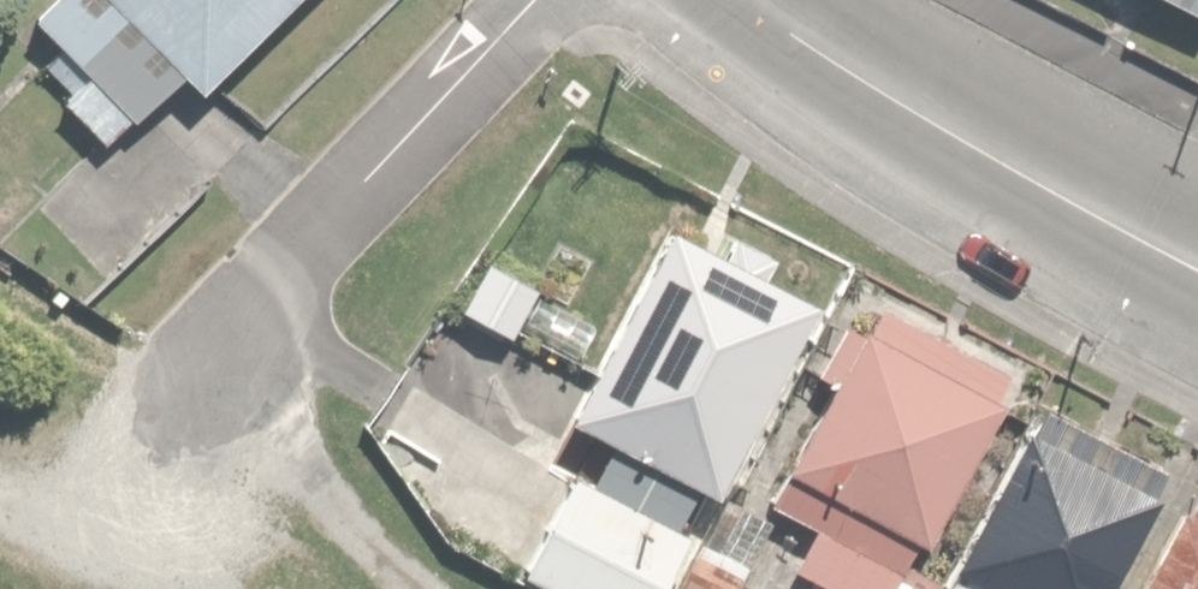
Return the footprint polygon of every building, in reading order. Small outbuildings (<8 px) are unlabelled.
[(27,15),(87,77),(64,100),(104,140),(180,65),(200,86),(288,0),(42,0),(27,15)] [(805,293),(773,277),(784,255),(728,227),(717,250),(661,223),(567,415),(711,485),(805,293)] [(790,561),(848,588),(917,588),(931,561),(918,554),(1012,362),(864,290),(760,504),(807,527),(790,561)] [(943,588),(1096,588),(1165,450),(1042,388),(943,588)] [(517,566),(560,588),(659,588),(686,540),(566,475),(517,566)] [(1187,476),(1128,588),(1197,588),(1197,482),(1187,476)]
